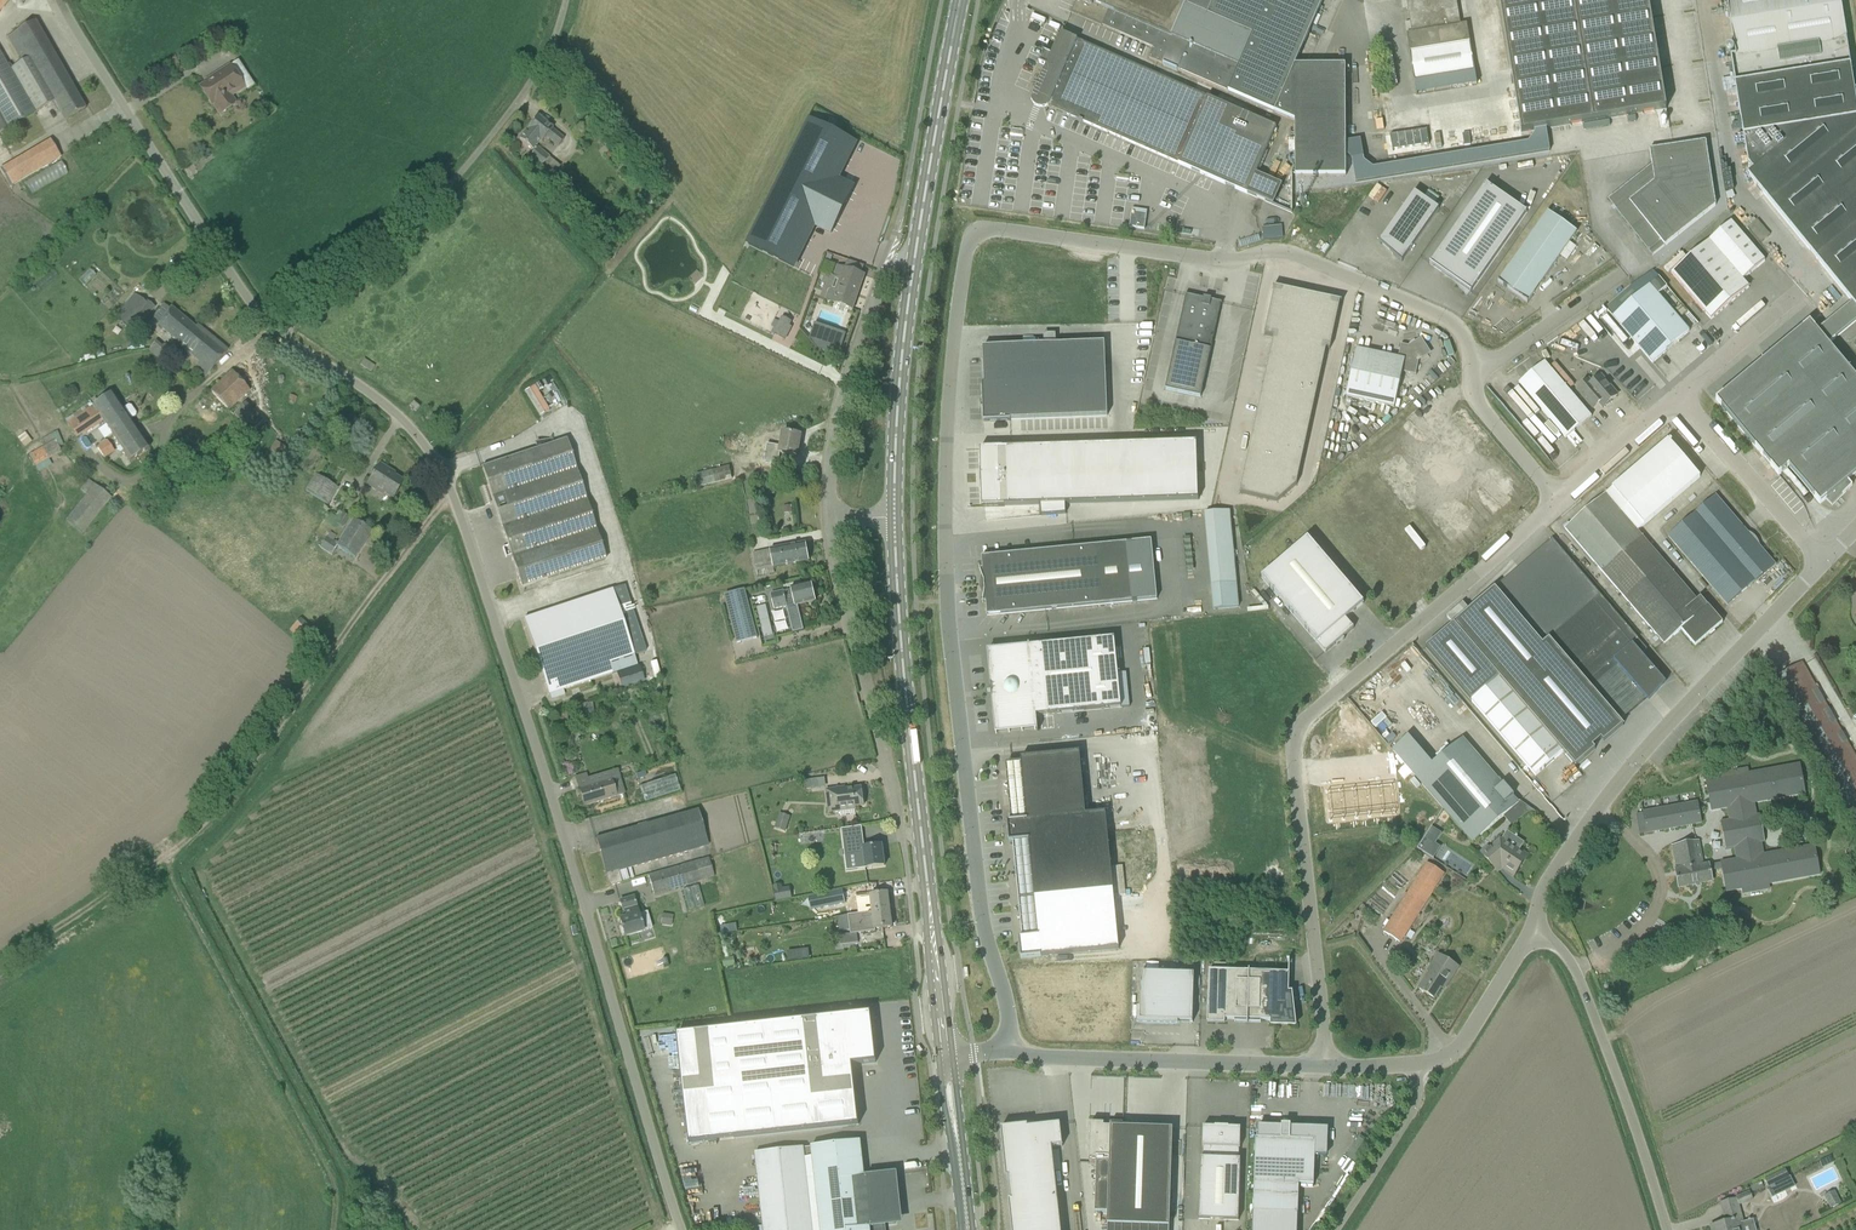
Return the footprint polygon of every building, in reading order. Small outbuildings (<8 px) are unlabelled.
[(11,0),(0,0),(0,13),(11,0)] [(1295,122),(1295,176),(1346,176),(1346,156),(1346,140),(1346,66),(1295,67),(1324,0),(1077,0),(1071,14),(1072,14),(1072,13),(1153,49),(1149,59),(1295,122)] [(1413,34),(1407,35),(1415,82),(1475,72),(1467,25),(1460,26),(1456,0),(1407,0),(1413,34)] [(1534,132),(1547,130),(1667,110),(1649,0),(1499,0),(1521,134),(1534,132)] [(1735,49),(1736,56),(1731,57),(1748,166),(1750,166),(1753,170),(1748,175),(1852,303),(1855,307),(1855,100),(1846,39),(1847,39),(1840,0),(1727,0),(1735,49)] [(55,102),(66,121),(85,110),(35,22),(7,38),(22,63),(9,70),(0,54),(0,133),(55,102)] [(1248,194),(1276,128),(1061,33),(1051,56),(1044,53),(1044,52),(1044,57),(1042,61),(1039,64),(1046,67),(1032,100),(1032,103),(1034,106),(1038,109),(1042,110),(1047,109),(1048,107),(1056,110),(1056,111),(1083,123),(1084,123),(1248,194)] [(230,66),(211,78),(214,82),(209,86),(207,83),(200,88),(211,106),(213,105),(219,115),(236,105),(229,95),(243,86),(230,66)] [(552,129),(537,117),(527,130),(519,140),(532,151),(540,141),(542,142),(546,137),(558,147),(564,139),(552,130),(552,129)] [(856,143),(812,121),(749,246),(793,268),(815,225),(832,234),(854,189),(837,181),(856,143)] [(1550,152),(1547,130),(1534,132),(1535,134),(1529,143),(1373,168),(1365,162),(1361,138),(1346,140),(1346,156),(1352,160),(1356,184),(1550,152)] [(1429,144),(1427,130),(1390,135),(1393,150),(1429,144)] [(13,184),(64,159),(54,140),(4,164),(13,184)] [(1652,256),(1716,205),(1706,141),(1650,150),(1655,182),(1617,212),(1652,256)] [(537,148),(529,159),(552,177),(560,167),(537,148)] [(34,192),(68,172),(61,160),(27,180),(34,192)] [(1430,264),(1430,265),(1471,294),(1472,293),(1471,292),(1527,213),(1486,185),(1431,264),(1430,264)] [(643,194),(652,204),(656,200),(647,190),(643,194)] [(1379,242),(1379,243),(1402,263),(1403,262),(1402,262),(1439,209),(1415,192),(1380,242),(1379,242)] [(1144,211),(1129,208),(1127,223),(1142,225),(1144,211)] [(1499,283),(1498,283),(1527,304),(1528,303),(1577,233),(1548,213),(1499,283)] [(1749,288),(1743,281),(1765,262),(1731,222),(1671,273),(1711,320),(1749,288)] [(1261,227),(1261,239),(1281,238),(1281,225),(1261,227)] [(853,310),(865,276),(838,267),(834,277),(842,280),(837,293),(829,290),(825,301),(853,310)] [(1667,287),(1653,272),(1631,286),(1605,308),(1653,364),(1689,332),(1658,295),(1667,287)] [(1274,337),(1286,340),(1297,292),(1274,287),(1273,288),(1275,288),(1264,335),(1274,337)] [(1297,292),(1286,340),(1308,345),(1319,297),(1297,292)] [(1185,295),(1185,296),(1186,297),(1166,390),(1201,398),(1221,304),(1222,304),(1222,303),(1212,301),(1212,300),(1204,298),(1204,299),(1185,295)] [(137,297),(127,310),(122,306),(114,316),(129,328),(137,319),(142,324),(155,309),(146,302),(145,304),(137,297)] [(1342,302),(1319,297),(1308,345),(1327,349),(1330,350),(1341,303),(1342,303),(1342,302)] [(1852,303),(1817,331),(1810,322),(1715,399),(1777,475),(1788,467),(1818,505),(1824,500),(1831,506),(1851,486),(1847,481),(1855,473),(1855,378),(1828,344),(1855,322),(1855,307),(1852,303)] [(181,345),(195,328),(173,309),(171,311),(164,304),(153,318),(160,324),(158,326),(181,345)] [(783,339),(789,326),(780,322),(774,335),(783,339)] [(834,354),(841,332),(815,323),(810,339),(819,349),(834,354)] [(210,372),(226,353),(195,328),(181,345),(201,362),(200,363),(210,372)] [(1327,349),(1308,345),(1286,340),(1274,337),(1269,357),(1322,368),(1327,349)] [(156,342),(148,352),(164,365),(172,355),(162,347),(156,342)] [(1395,408),(1402,373),(1417,376),(1417,375),(1414,374),(1417,360),(1428,353),(1421,342),(1409,349),(1402,347),(1402,344),(1401,344),(1398,358),(1357,349),(1346,398),(1395,408)] [(1108,417),(1105,343),(983,348),(984,384),(982,384),(984,422),(1011,421),(1011,420),(1108,417)] [(1322,368),(1269,357),(1265,377),(1318,388),(1322,368)] [(1566,439),(1591,418),(1563,384),(1550,369),(1545,363),(1519,384),(1566,439)] [(250,391),(231,372),(211,392),(229,411),(250,391)] [(1265,377),(1261,396),(1314,407),(1318,388),(1265,377)] [(1610,402),(1617,396),(1601,377),(1593,383),(1591,383),(1589,380),(1577,390),(1588,403),(1593,408),(1599,403),(1603,408),(1605,407),(1607,407),(1610,404),(1610,402)] [(524,392),(539,417),(549,411),(534,386),(524,392)] [(149,449),(130,420),(136,417),(136,414),(131,406),(128,406),(123,409),(112,393),(67,424),(76,437),(81,434),(82,435),(103,422),(130,462),(149,449)] [(1433,395),(1360,458),(1446,558),(1511,502),(1520,494),(1518,493),(1517,494),(1433,395)] [(297,398),(290,396),(288,402),(295,405),(297,398)] [(1309,427),(1314,407),(1261,396),(1257,416),(1309,427)] [(420,408),(413,402),(409,407),(415,412),(420,408)] [(243,405),(236,416),(248,425),(255,414),(243,405)] [(1257,416),(1253,435),(1305,447),(1309,427),(1257,416)] [(26,432),(18,438),(25,447),(33,441),(26,432)] [(780,454),(798,457),(801,436),(783,433),(781,447),(767,445),(766,454),(759,453),(757,463),(778,467),(780,454)] [(1301,466),(1305,447),(1253,435),(1248,455),(1301,466)] [(55,441),(30,454),(36,467),(62,454),(55,441)] [(104,458),(114,452),(107,441),(97,448),(104,458)] [(265,455),(269,458),(276,463),(283,454),(286,449),(276,441),(265,455)] [(494,504),(500,523),(583,495),(565,441),(482,468),(494,504)] [(1644,527),(1691,486),(1700,478),(1668,441),(1611,490),(1644,527)] [(1198,442),(980,449),(982,508),(1041,506),(1042,517),(1067,515),(1066,505),(1199,500),(1198,442)] [(1244,475),(1297,486),(1301,466),(1248,455),(1244,475)] [(379,490),(393,499),(403,482),(388,473),(389,471),(379,464),(367,485),(377,492),(379,490)] [(733,480),(730,466),(697,474),(701,487),(733,480)] [(315,475),(306,491),(327,505),(337,489),(315,475)] [(1297,486),(1244,475),(1240,494),(1277,502),(1297,486)] [(112,498),(89,480),(81,489),(87,494),(66,520),(83,534),(112,498)] [(1681,631),(1687,638),(1695,647),(1723,624),(1701,598),(1697,601),(1638,532),(1644,527),(1611,490),(1565,529),(1665,645),(1681,631)] [(605,560),(585,500),(583,495),(500,523),(522,588),(605,560)] [(1712,588),(1740,564),(1734,557),(1753,540),(1747,534),(1748,533),(1747,532),(1746,533),(1741,526),(1716,496),(1690,518),(1690,519),(1669,537),(1712,588)] [(791,506),(783,508),(784,515),(792,513),(791,506)] [(337,548),(355,559),(371,533),(352,521),(337,545),(326,538),(319,549),(332,557),(337,548)] [(1262,579),(1317,644),(1326,654),(1355,629),(1346,619),(1364,604),(1308,539),(1262,579)] [(1536,777),(1563,753),(1576,767),(1596,750),(1593,747),(1601,740),(1604,743),(1624,726),(1620,722),(1647,699),(1647,698),(1654,692),(1655,692),(1665,684),(1595,602),(1601,596),(1553,540),(1426,649),(1480,712),(1536,777)] [(1734,557),(1740,564),(1756,583),(1776,566),(1759,546),(1759,547),(1753,540),(1734,557)] [(1157,600),(1152,541),(982,557),(983,570),(981,570),(980,570),(979,570),(984,582),(985,591),(983,604),(984,604),(984,603),(986,604),(988,616),(1157,600)] [(774,569),(809,562),(806,544),(770,550),(770,551),(754,554),(757,571),(773,568),(774,569)] [(1237,584),(1234,559),(1209,561),(1211,586),(1214,610),(1239,608),(1237,584)] [(1756,583),(1740,564),(1712,588),(1728,606),(1749,588),(1756,583)] [(798,606),(816,602),(811,584),(791,589),(791,591),(784,593),(784,592),(771,595),(774,610),(786,607),(793,634),(804,631),(798,606)] [(549,695),(593,681),(612,674),(609,664),(645,652),(624,587),(524,620),(542,674),(549,695)] [(745,590),(725,596),(737,644),(758,638),(745,590)] [(771,628),(762,630),(764,637),(773,635),(771,628)] [(1114,639),(1029,647),(987,651),(996,735),(1038,730),(1037,714),(1121,706),(1114,639)] [(1802,664),(1775,679),(1849,810),(1855,807),(1855,759),(1802,664)] [(638,668),(618,675),(622,689),(643,682),(638,668)] [(583,712),(578,713),(580,725),(595,722),(593,710),(583,712)] [(1393,751),(1400,759),(1415,746),(1408,737),(1393,751)] [(1463,738),(1417,778),(1473,844),(1519,804),(1463,738)] [(556,752),(562,750),(559,740),(553,742),(556,752)] [(1019,939),(1021,959),(1042,957),(1041,957),(1119,950),(1111,862),(1123,861),(1120,832),(1108,833),(1106,813),(1086,815),(1082,774),(1080,753),(1021,759),(1022,764),(1006,765),(1012,822),(1007,822),(1010,843),(1014,843),(1023,938),(1019,939)] [(1699,842),(1673,847),(1677,870),(1676,871),(1679,888),(1695,885),(1701,884),(1712,882),(1710,873),(1723,871),(1726,893),(1742,890),(1743,895),(1770,890),(1769,885),(1820,876),(1815,847),(1763,856),(1761,843),(1763,842),(1759,816),(1756,817),(1753,803),(1804,795),(1800,765),(1749,775),(1748,770),(1728,774),(1729,778),(1707,782),(1712,812),(1728,809),(1737,861),(1721,864),(1709,866),(1709,865),(1703,866),(1699,842)] [(814,789),(813,780),(805,781),(807,790),(814,789)] [(611,781),(578,791),(583,808),(623,795),(622,790),(615,793),(611,781)] [(840,812),(840,816),(855,814),(854,808),(864,806),(861,788),(845,791),(845,789),(826,791),(829,813),(840,812)] [(1680,807),(1683,827),(1702,824),(1698,803),(1680,807)] [(1662,810),(1666,830),(1683,827),(1680,807),(1662,810)] [(1646,828),(1647,832),(1647,833),(1666,830),(1662,810),(1644,813),(1644,814),(1645,819),(1645,823),(1646,828)] [(689,852),(679,816),(595,839),(607,878),(608,882),(609,887),(622,884),(619,872),(689,852)] [(785,833),(788,825),(777,822),(775,829),(785,833)] [(866,869),(885,867),(885,866),(882,848),(882,847),(882,846),(861,849),(860,837),(847,839),(849,856),(856,855),(858,870),(866,869)] [(1425,838),(1417,850),(1433,860),(1441,848),(1425,838)] [(1498,866),(1514,877),(1527,858),(1519,852),(1520,851),(1511,845),(1510,847),(1501,841),(1483,856),(1494,869),(1498,866)] [(1132,852),(1156,851),(1156,842),(1132,842),(1132,852)] [(653,895),(714,877),(709,859),(694,863),(648,876),(653,895)] [(1400,943),(1444,874),(1428,864),(1384,932),(1400,943)] [(790,887),(774,890),(776,901),(792,898),(790,887)] [(845,904),(842,891),(818,896),(820,909),(845,904)] [(868,906),(869,913),(890,911),(888,894),(871,896),(862,897),(863,907),(868,906)] [(619,920),(624,938),(643,932),(633,898),(619,902),(622,912),(623,911),(626,919),(619,920)] [(875,930),(892,928),(890,911),(869,913),(870,920),(865,921),(866,930),(875,929),(875,930)] [(662,914),(660,925),(671,927),(673,916),(662,914)] [(1444,984),(1447,986),(1459,968),(1437,954),(1432,963),(1435,964),(1419,989),(1435,999),(1444,984)] [(1148,970),(1160,971),(1160,963),(1148,963),(1148,970)] [(1235,1023),(1248,1023),(1250,973),(1209,971),(1207,1024),(1225,1025),(1226,1020),(1232,1021),(1235,1021),(1235,1022),(1235,1023)] [(1141,973),(1140,1009),(1138,1008),(1137,1025),(1178,1026),(1178,1022),(1193,1023),(1195,975),(1141,973)] [(1261,1021),(1271,1022),(1271,1027),(1297,1028),(1293,992),(1290,993),(1290,973),(1278,973),(1250,973),(1248,1023),(1261,1024),(1261,1023),(1261,1021)] [(850,1065),(874,1063),(868,1013),(674,1035),(686,1144),(856,1126),(850,1065)] [(1107,1213),(1107,1225),(1170,1227),(1173,1130),(1124,1128),(1124,1125),(1110,1124),(1110,1128),(1104,1127),(1104,1124),(1091,1124),(1090,1164),(1097,1164),(1095,1213),(1107,1213)] [(1052,1148),(1063,1147),(1060,1125),(1028,1128),(1028,1126),(1001,1129),(1006,1179),(1009,1179),(1011,1201),(1009,1201),(1012,1229),(1061,1229),(1052,1148)] [(1240,1149),(1241,1129),(1203,1127),(1202,1148),(1203,1148),(1203,1158),(1201,1158),(1199,1220),(1239,1221),(1241,1160),(1239,1160),(1240,1149)] [(1328,1158),(1329,1132),(1257,1129),(1253,1213),(1298,1214),(1299,1185),(1314,1186),(1315,1157),(1328,1158)] [(884,1226),(885,1226),(895,1225),(893,1211),(896,1211),(895,1202),(892,1202),(889,1176),(866,1179),(862,1179),(858,1142),(755,1154),(764,1229),(884,1229),(884,1226)] [(1785,1170),(1765,1180),(1769,1187),(1789,1177),(1785,1170)] [(1795,1187),(1790,1177),(1789,1177),(1769,1187),(1767,1188),(1772,1199),(1795,1187)] [(1739,1206),(1753,1200),(1750,1193),(1736,1198),(1739,1206)] [(1827,1203),(1831,1210),(1841,1204),(1838,1198),(1827,1203)] [(1712,1229),(1744,1229),(1742,1224),(1739,1211),(1725,1215),(1726,1222),(1711,1227),(1712,1229)]
